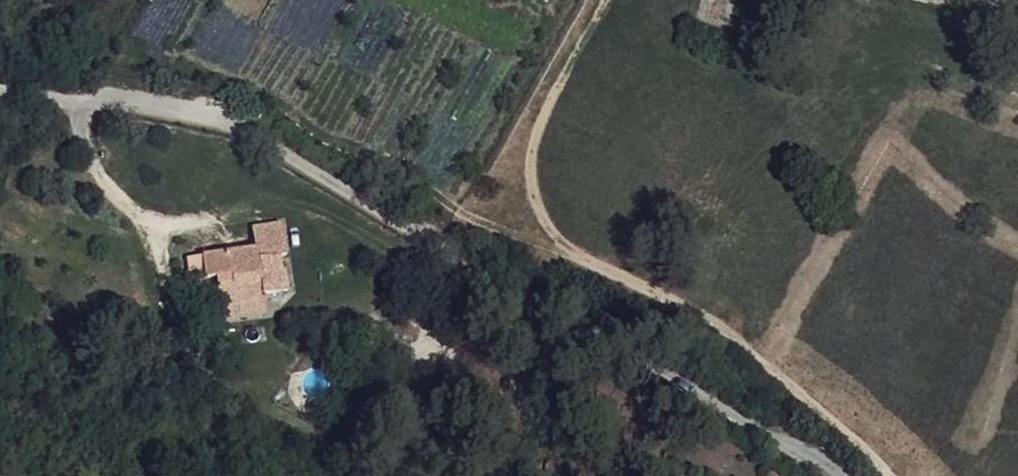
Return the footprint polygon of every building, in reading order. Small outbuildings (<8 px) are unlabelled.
[(267,305),(271,295),(291,295),(291,275),(279,275),(277,262),(284,261),(282,233),(256,233),(255,251),(199,257),(200,280),(214,279),(220,312),(267,305)] [(267,305),(220,312),(223,322),(268,315),(267,305)]
